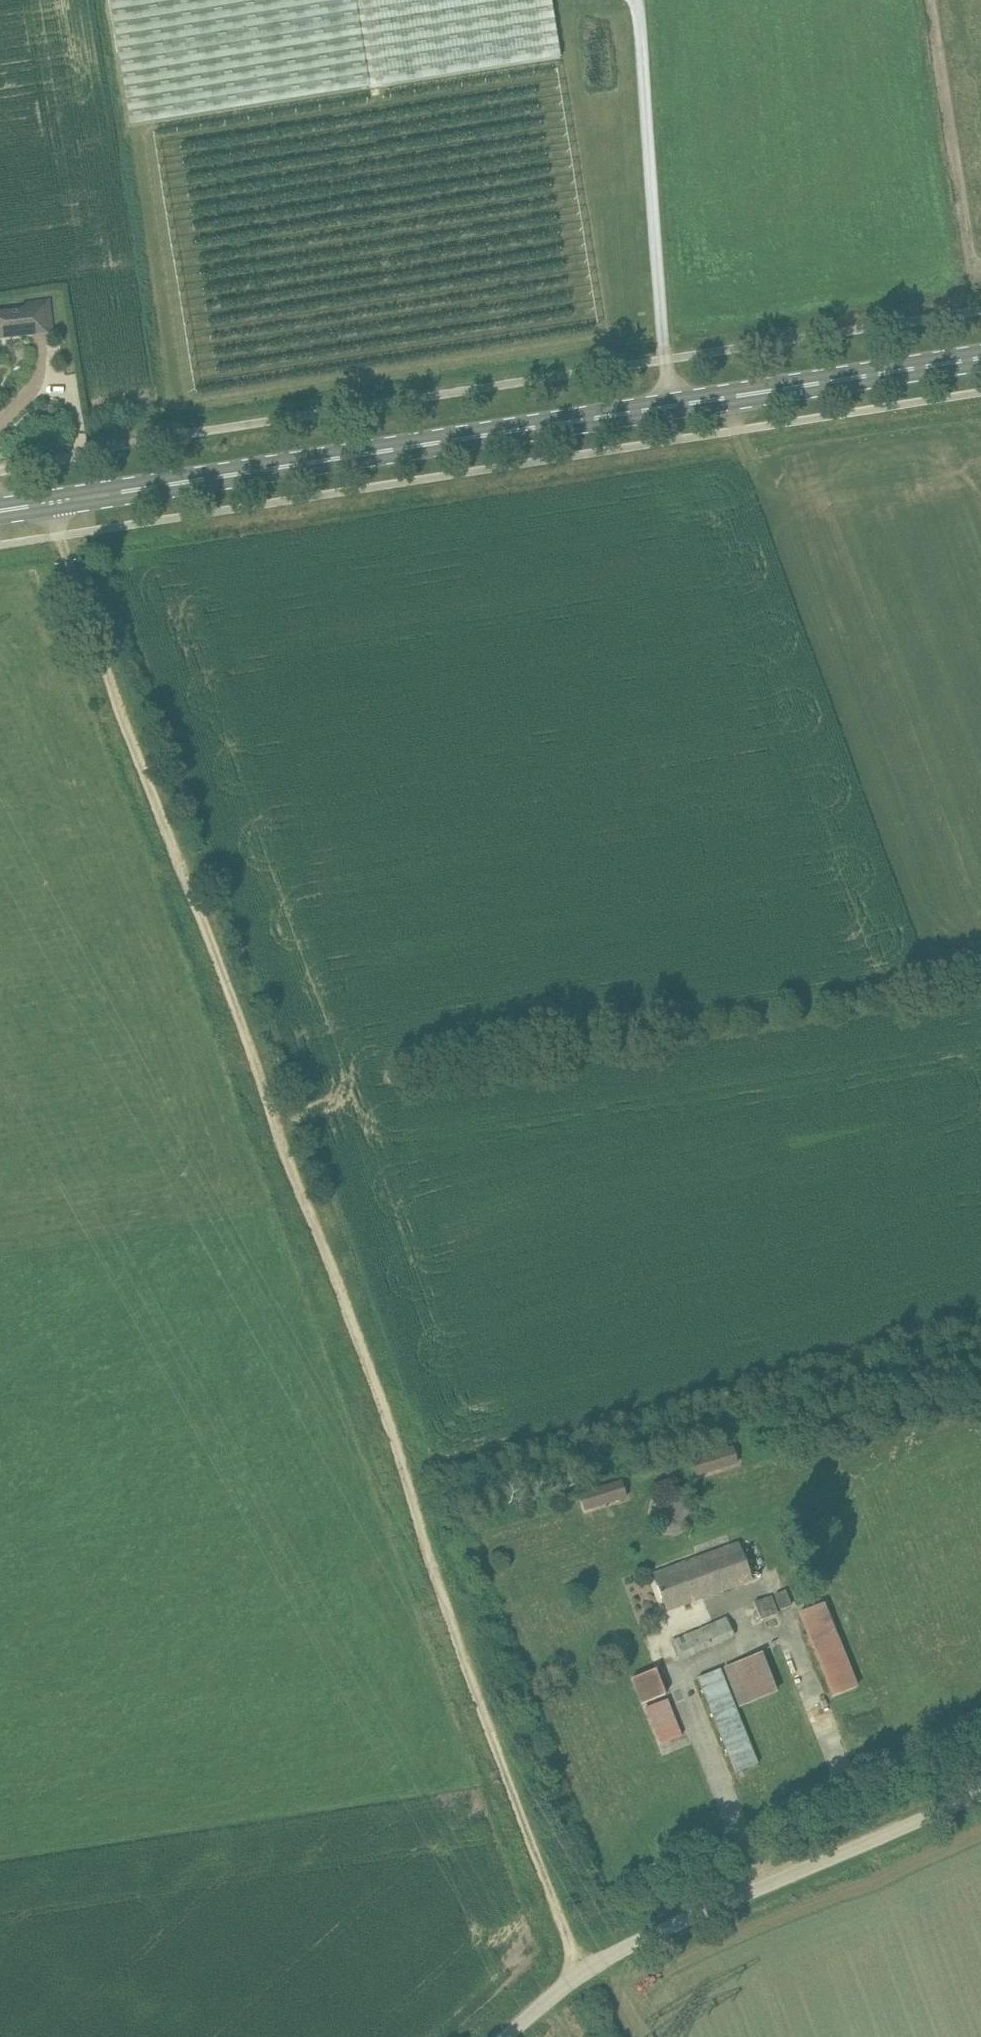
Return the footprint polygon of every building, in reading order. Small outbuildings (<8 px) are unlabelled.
[(132,126),(560,57),(551,0),(112,0),(132,126)] [(54,331),(50,299),(24,302),(25,310),(0,313),(0,337),(54,331)] [(697,1475),(737,1463),(732,1447),(692,1460),(697,1475)] [(621,1481),(600,1488),(581,1494),(586,1509),(626,1497),(621,1481)] [(739,1542),(672,1566),(653,1573),(667,1611),(753,1580),(739,1542)] [(785,1591),(774,1595),(780,1610),(791,1606),(785,1591)] [(772,1597),(755,1603),(761,1619),(778,1613),(772,1597)] [(800,1614),(833,1697),(857,1687),(824,1604),(800,1614)] [(727,1617),(690,1633),(672,1641),(679,1659),(735,1635),(727,1617)] [(762,1652),(726,1666),(742,1706),(777,1692),(762,1652)] [(758,1763),(720,1668),(697,1678),(735,1772),(758,1763)] [(666,1694),(656,1669),(632,1679),(642,1704),(666,1694)]
